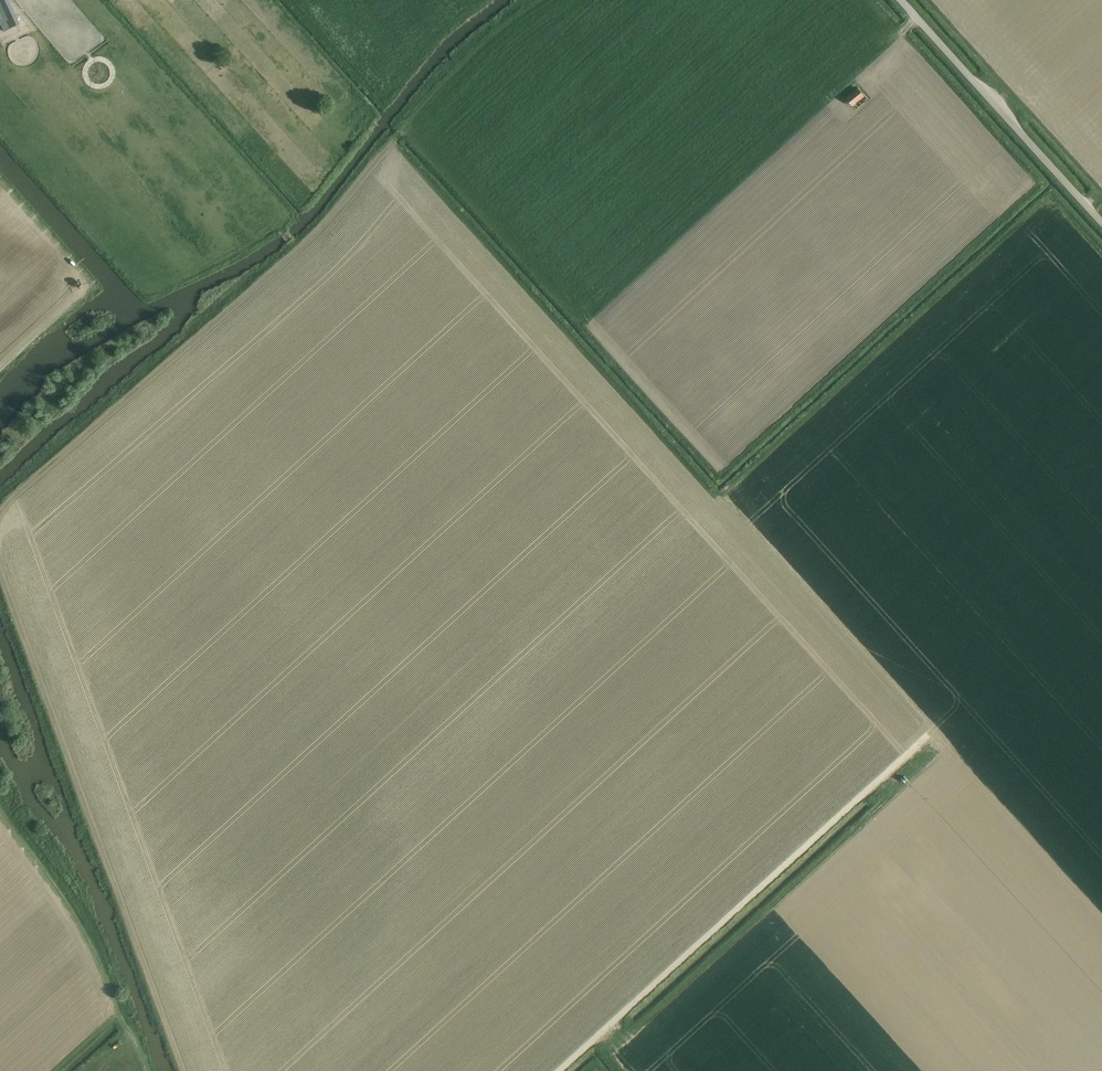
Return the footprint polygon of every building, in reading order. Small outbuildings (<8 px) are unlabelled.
[(5,0),(0,0),(0,21),(4,31),(17,24),(11,13),(5,0)] [(855,109),(867,98),(858,87),(846,97),(855,109)]
